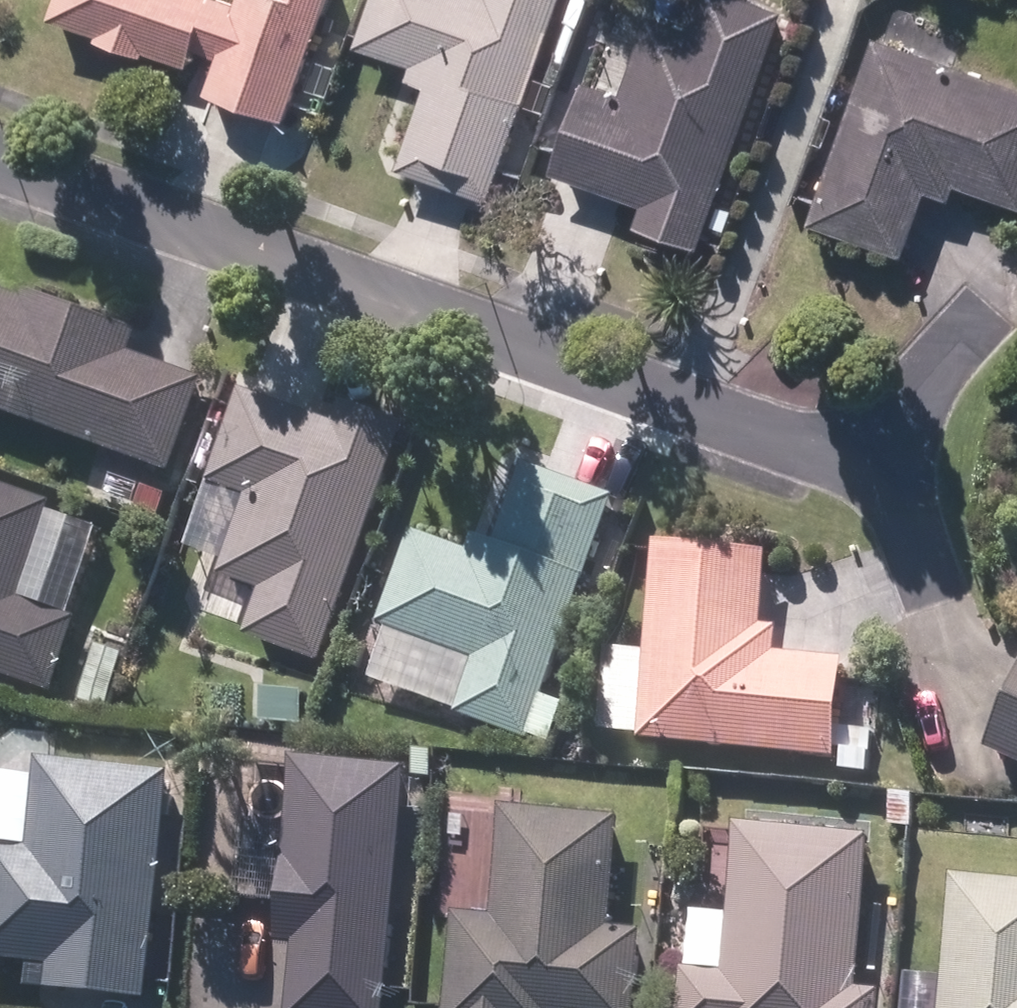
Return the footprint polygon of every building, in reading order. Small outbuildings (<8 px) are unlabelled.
[(56,5),(183,50),(190,29),(223,41),(211,75),(296,105),(334,0),(58,0),(56,5)] [(552,0),(374,0),(363,30),(420,52),(411,77),(429,84),(403,154),(484,183),(552,0)] [(771,6),(752,0),(705,0),(697,29),(660,18),(635,101),(582,85),(558,167),(647,193),(640,218),(702,236),(771,6)] [(884,38),(845,135),(823,211),(903,234),(925,158),(1016,184),(1016,77),(884,38)] [(0,290),(0,397),(159,461),(197,369),(0,290)] [(399,419),(253,369),(220,464),(255,477),(226,560),(265,578),(250,620),(322,645),(399,419)] [(499,547),(424,522),(377,668),(530,717),(604,487),(526,462),(499,547)] [(0,481),(0,661),(57,683),(135,538),(0,481)] [(768,538),(659,533),(649,729),(829,737),(833,650),(763,647),(768,538)] [(992,735),(1016,746),(1016,673),(992,735)] [(382,1007),(398,762),(305,756),(301,822),(286,821),(280,923),(295,924),(290,1002),(382,1007)] [(163,763),(43,757),(39,838),(0,837),(0,945),(35,946),(33,977),(128,981),(130,934),(155,936),(163,763)] [(512,799),(504,923),(457,920),(452,1007),(629,1007),(634,921),(617,920),(623,805),(512,799)] [(740,815),(735,979),(687,977),(686,1007),(874,1007),(875,980),(857,978),(867,825),(740,815)] [(949,868),(940,1007),(1016,1007),(1016,872),(949,868)]
